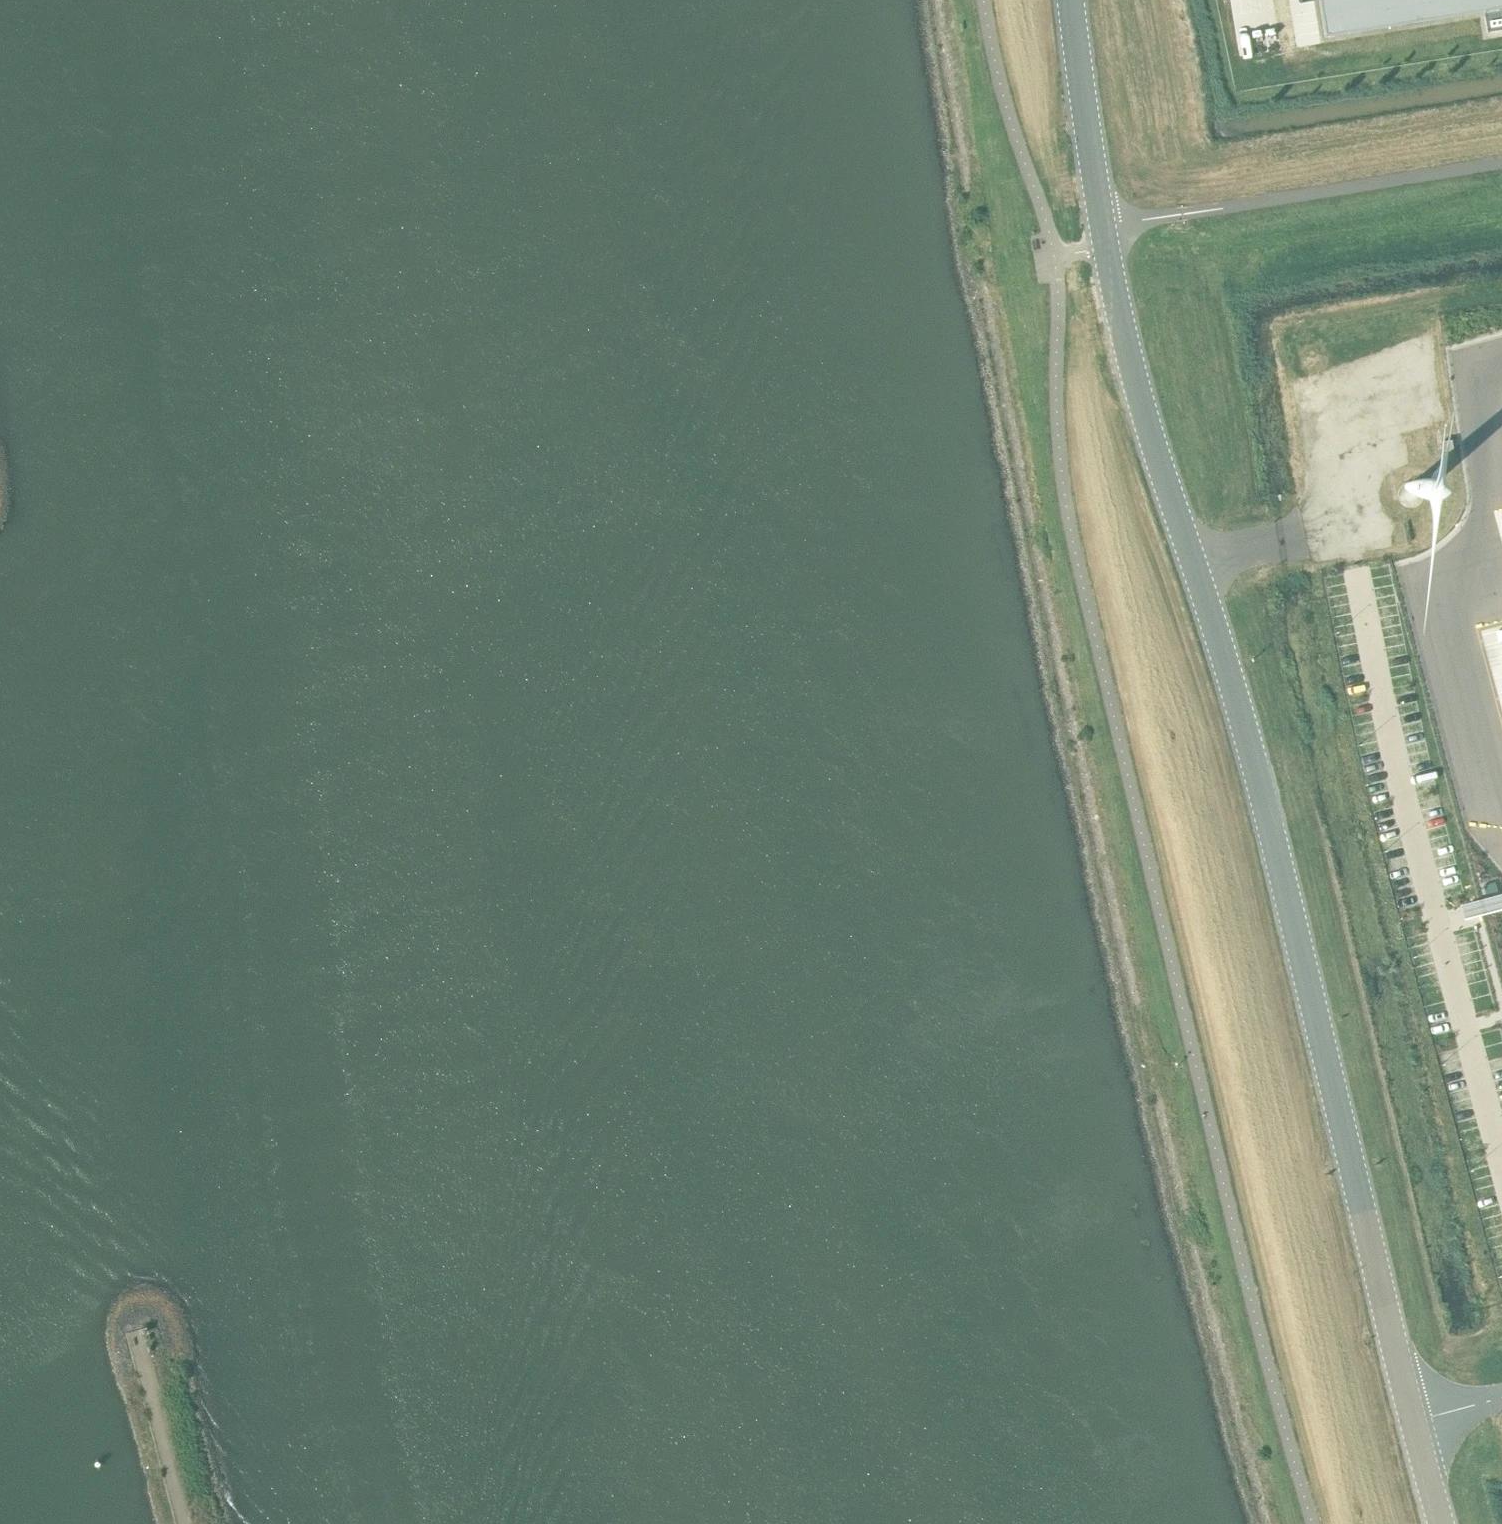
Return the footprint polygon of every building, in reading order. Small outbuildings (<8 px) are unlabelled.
[(1325,37),(1326,37),(1501,9),(1501,0),(1319,0),(1325,37)] [(1452,440),(1442,442),(1443,452),(1453,450),(1452,440)] [(1495,882),(1484,885),(1486,894),(1497,891),(1495,882)]
